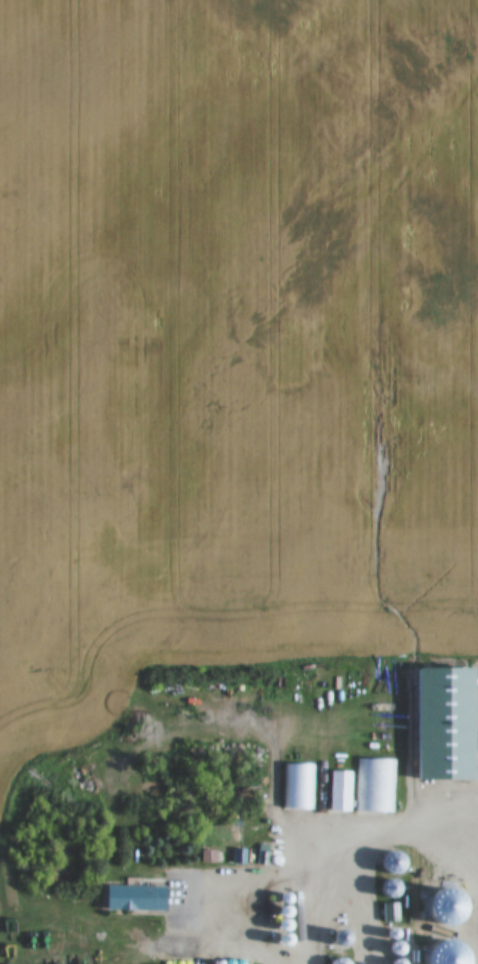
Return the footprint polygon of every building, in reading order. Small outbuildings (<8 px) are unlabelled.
[(419,670),(420,780),(477,779),(477,670),(419,670)] [(394,813),(395,759),(358,758),(357,813),(394,813)] [(284,810),(314,810),(314,764),(284,764),(284,810)] [(333,772),(333,813),(354,813),(354,772),(333,772)] [(168,886),(110,886),(110,911),(168,911),(168,886)] [(454,886),(435,901),(453,924),(472,909),(454,886)] [(399,905),(387,904),(386,921),(399,921),(399,905)]
